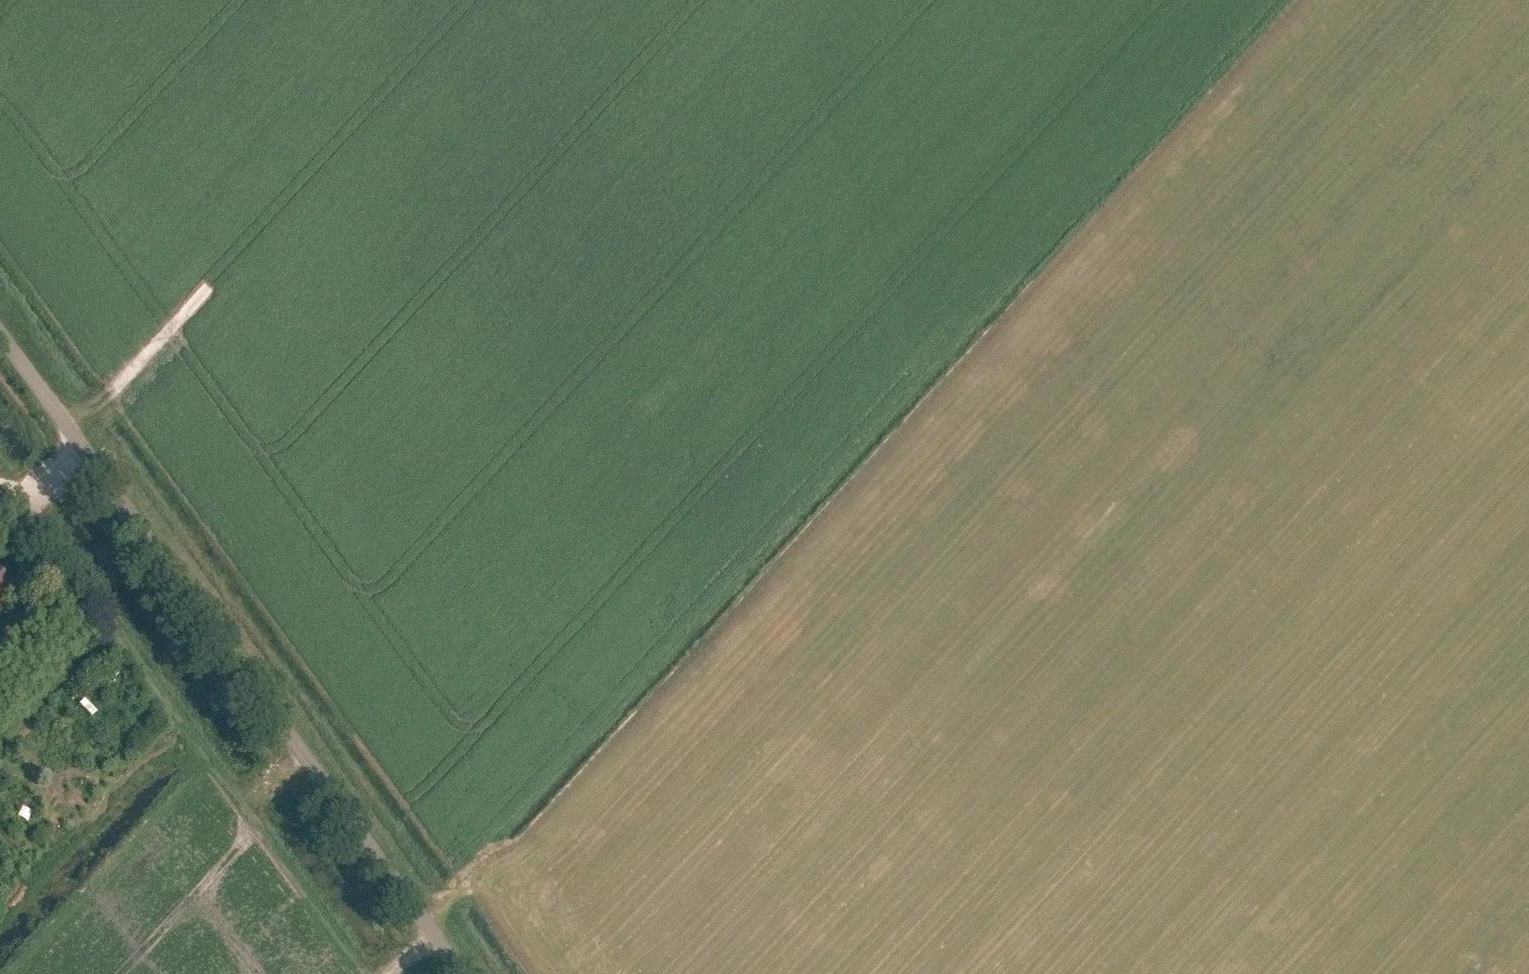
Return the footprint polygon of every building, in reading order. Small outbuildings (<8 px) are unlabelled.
[(5,598),(1,595),(12,583),(0,573),(0,603),(5,598)]
